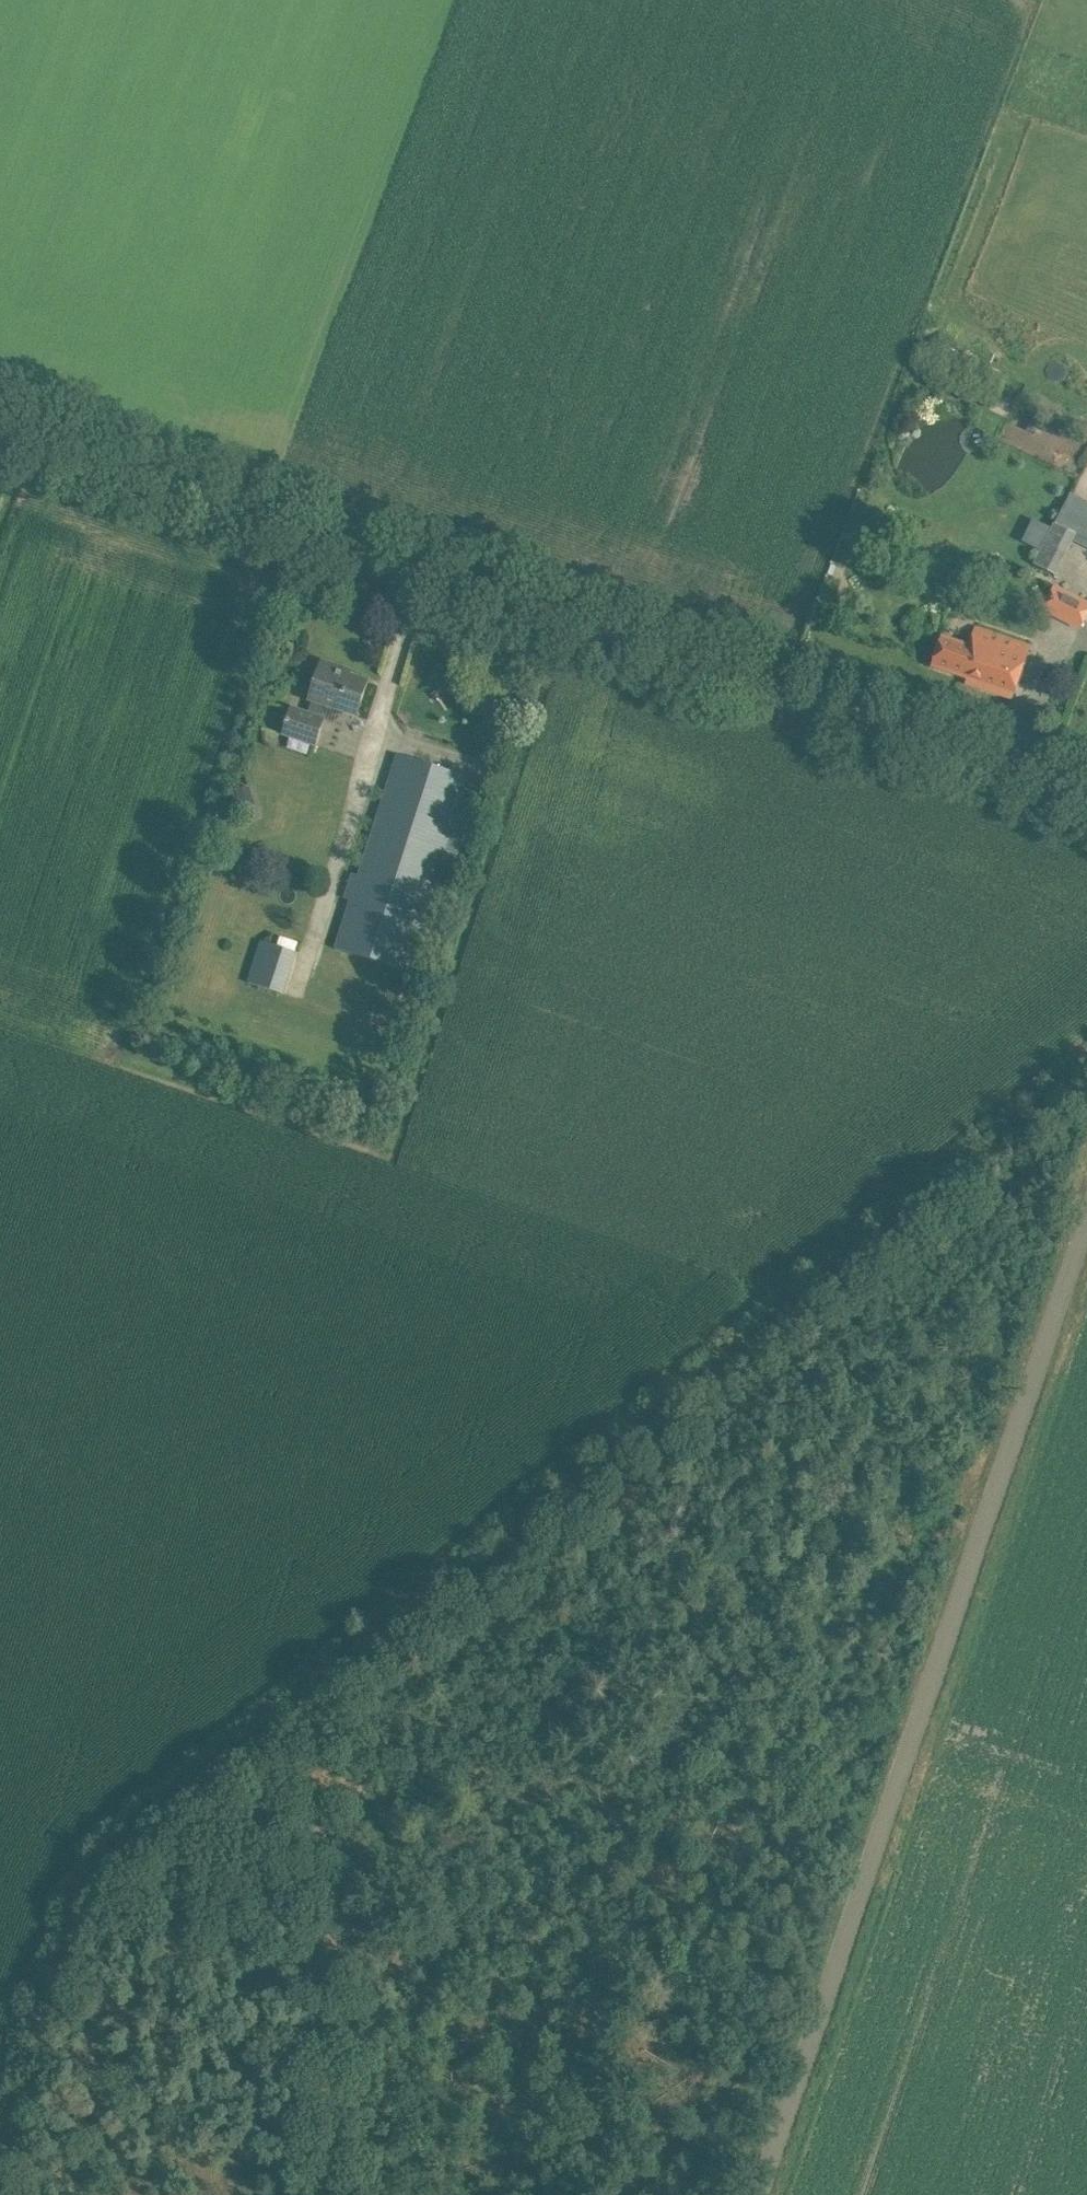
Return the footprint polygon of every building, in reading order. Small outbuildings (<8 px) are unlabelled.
[(1057,522),(1035,564),(1055,574),(1073,540),(1077,532),(1057,522)] [(1055,585),(1043,610),(1079,629),(1086,612),(1086,602),(1055,585)] [(969,643),(943,634),(932,666),(983,683),(982,688),(1012,697),(1029,645),(975,626),(969,643)] [(312,701),(308,714),(291,708),(282,735),(316,746),(325,717),(322,716),(326,707),(356,717),(368,682),(336,671),(337,667),(322,662),(309,699),(312,701)] [(458,855),(474,805),(462,802),(470,777),(396,754),(358,875),(336,942),(409,966),(446,851),(458,855)] [(247,983),(282,994),(295,951),(261,940),(247,983)]
